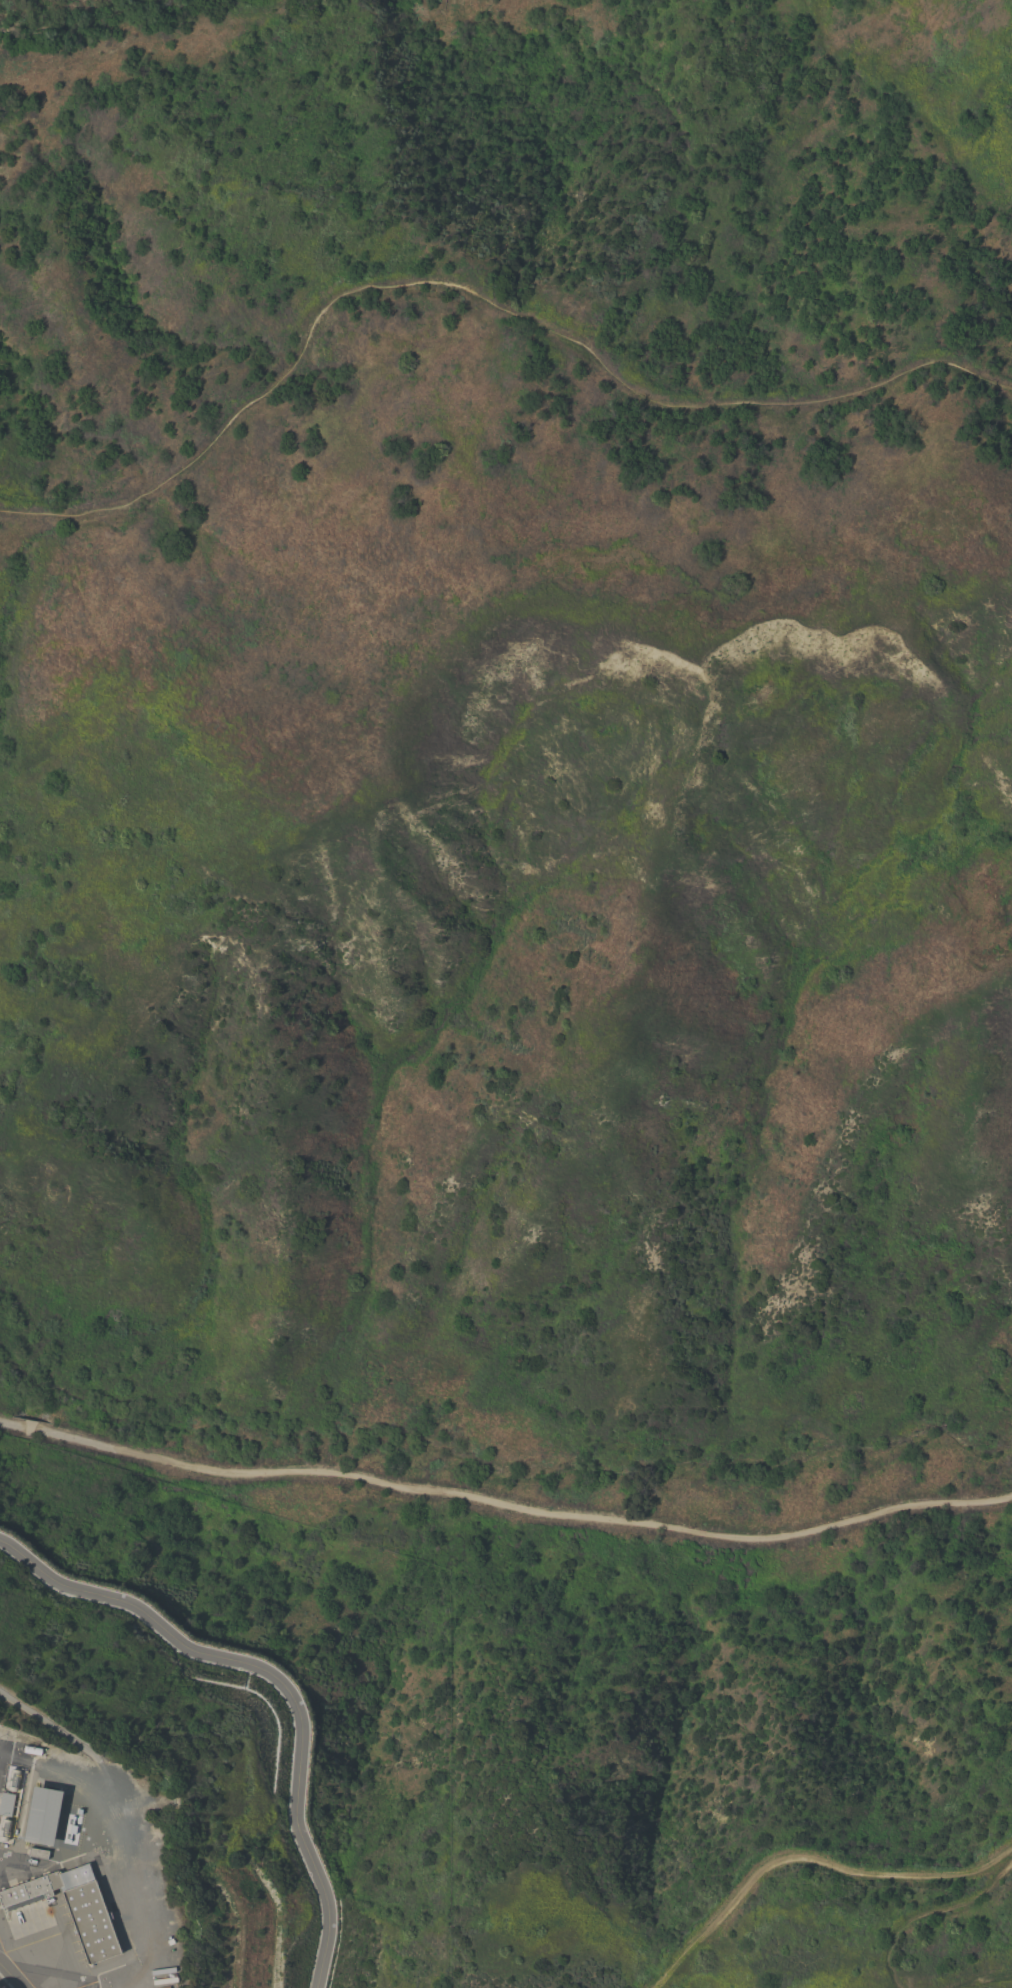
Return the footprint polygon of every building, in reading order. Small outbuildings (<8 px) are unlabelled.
[(23,1842),(53,1847),(62,1792),(31,1787),(23,1842)] [(12,1818),(15,1796),(1,1794),(0,1801),(0,1817),(12,1818)] [(119,1957),(93,1864),(0,1891),(0,1908),(2,1913),(63,1895),(84,1967),(119,1957)]
